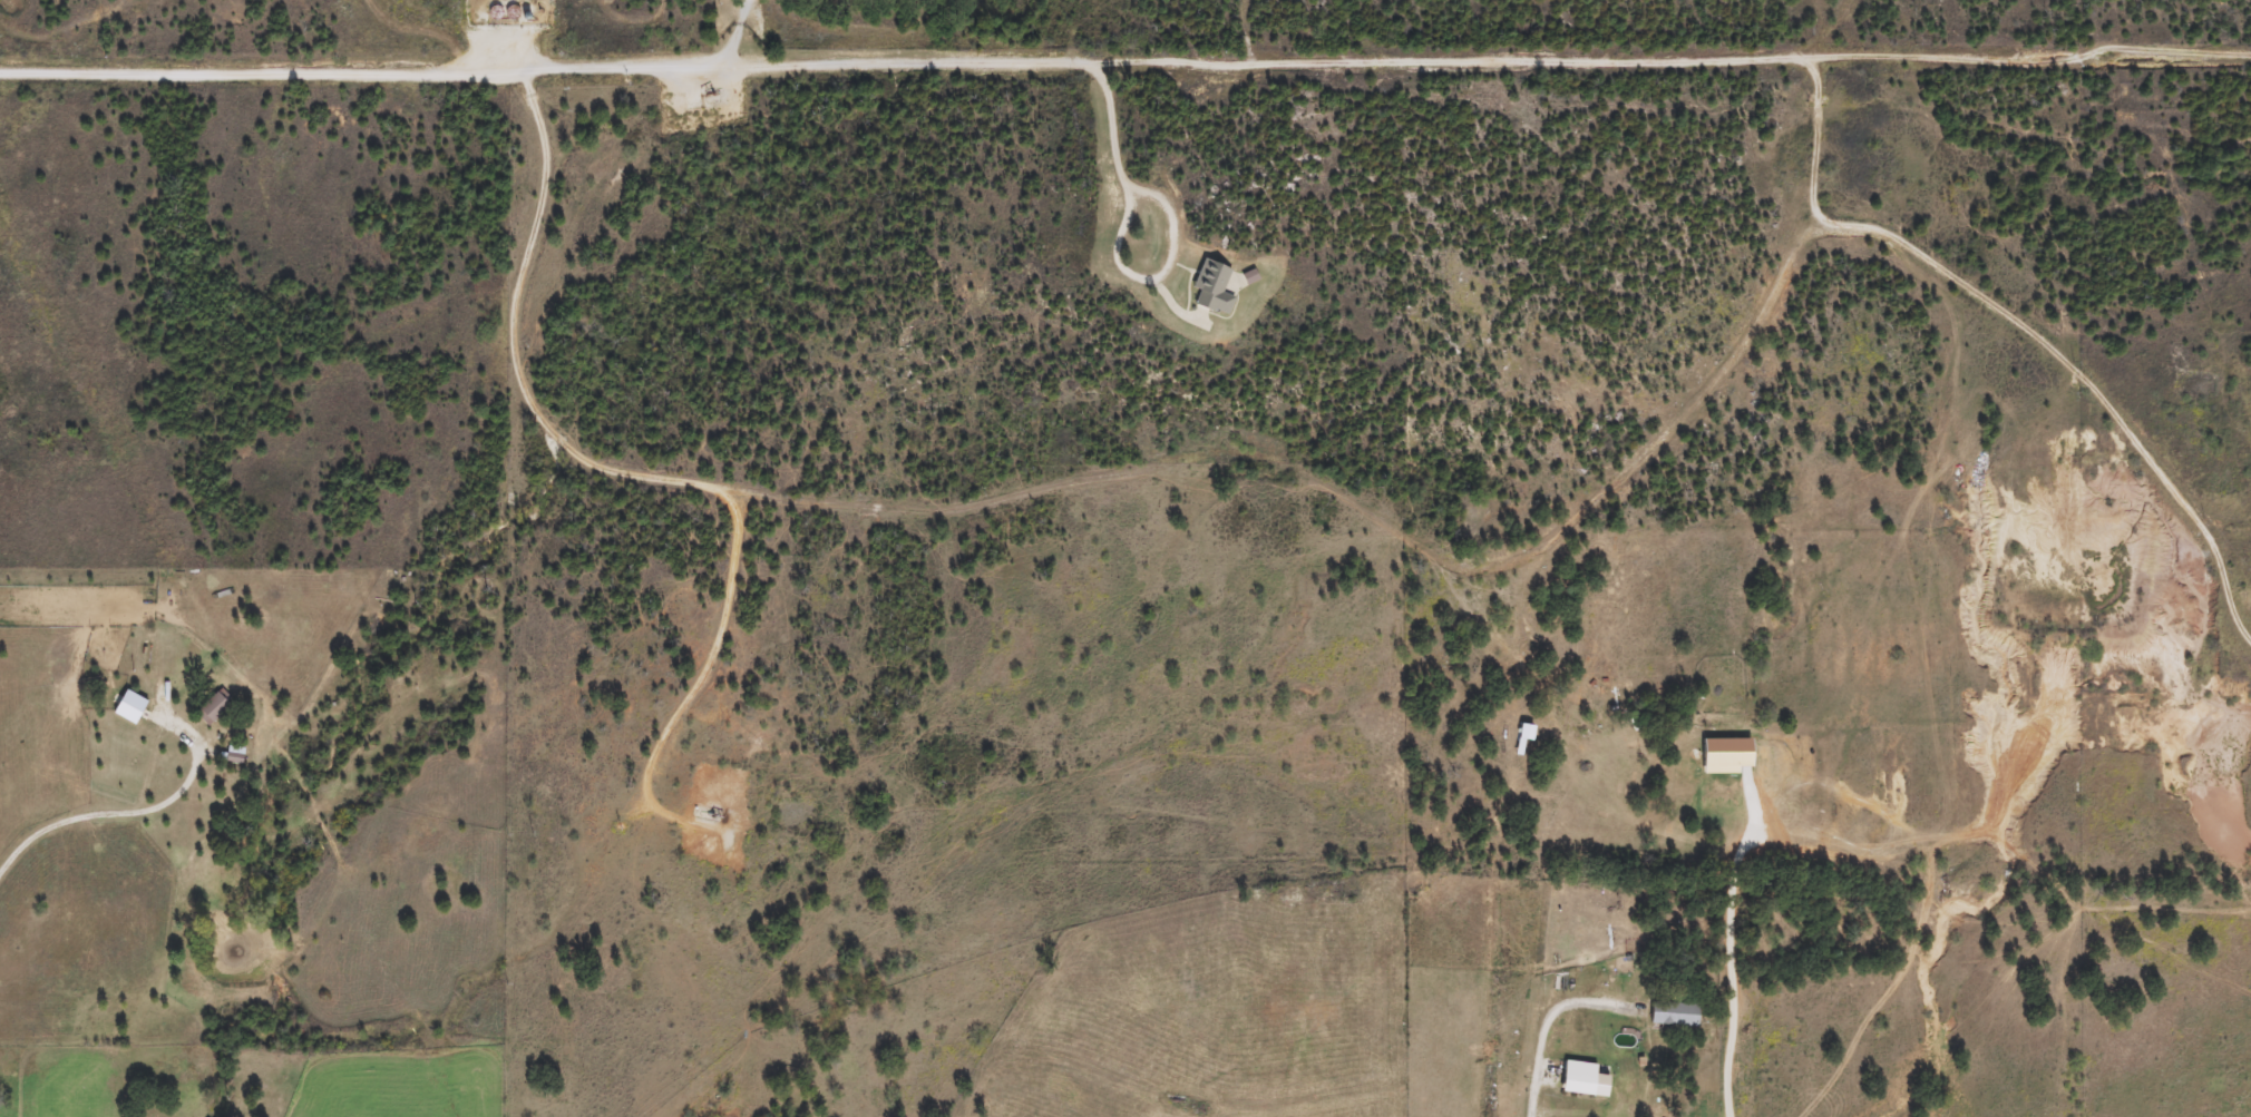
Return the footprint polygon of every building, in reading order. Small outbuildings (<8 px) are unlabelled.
[(1194,287),(1201,290),(1197,303),(1231,314),(1237,296),(1224,292),(1232,267),(1203,258),(1194,287)] [(1526,755),(1528,741),(1536,742),(1539,726),(1523,723),(1518,754),(1526,755)] [(1742,768),(1755,768),(1755,739),(1706,738),(1706,773),(1742,773),(1742,768)] [(1630,1021),(1699,1023),(1699,1002),(1630,1000),(1630,1021)]
